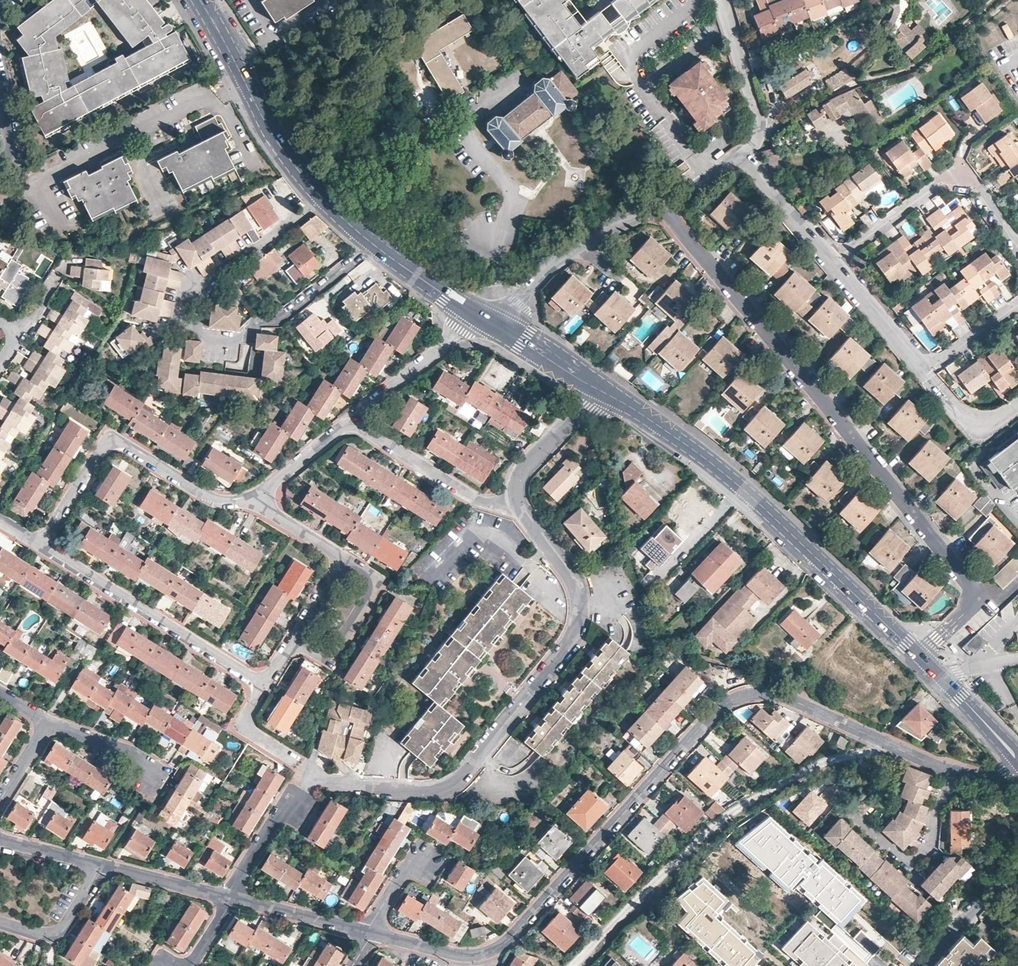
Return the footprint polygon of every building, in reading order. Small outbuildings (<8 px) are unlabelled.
[(25,98),(38,96),(39,101),(27,108),(41,136),(189,60),(175,30),(166,35),(164,32),(171,28),(171,25),(169,23),(168,23),(161,27),(160,25),(155,19),(159,16),(146,0),(94,0),(129,46),(140,39),(144,46),(122,57),(120,54),(112,58),(114,62),(63,88),(61,82),(65,79),(59,48),(56,48),(53,36),(89,8),(82,0),(47,0),(16,25),(23,34),(16,40),(28,56),(17,59),(25,98)] [(262,1),(275,22),(295,9),(294,7),(303,1),(304,3),(309,0),(262,0),(262,1)] [(525,12),(561,58),(576,77),(587,68),(584,64),(596,55),(589,47),(587,44),(610,26),(615,21),(621,17),(633,8),(633,9),(639,4),(644,5),(647,3),(650,0),(613,0),(610,2),(619,14),(607,23),(598,11),(579,26),(575,29),(567,17),(571,14),(562,3),(565,1),(564,0),(516,0),(525,12)] [(765,0),(755,0),(761,13),(753,16),(762,37),(778,31),(776,27),(765,0)] [(776,27),(808,14),(803,0),(783,0),(776,3),(775,0),(765,0),(776,27)] [(808,14),(810,18),(825,12),(823,8),(820,0),(803,0),(808,14)] [(823,8),(840,2),(839,0),(820,0),(823,8)] [(895,37),(901,22),(906,6),(907,0),(896,0),(886,4),(892,6),(894,9),(892,14),(884,32),(895,37)] [(644,5),(639,4),(633,9),(635,11),(637,13),(648,5),(647,3),(644,5)] [(635,11),(633,9),(633,8),(621,17),(623,20),(635,11)] [(561,58),(525,12),(523,14),(559,60),(561,58)] [(464,13),(413,44),(447,101),(464,91),(440,51),(474,30),(464,13)] [(579,26),(571,14),(567,17),(575,29),(579,26)] [(160,18),(159,16),(155,19),(160,25),(163,23),(160,18)] [(895,37),(893,40),(911,58),(924,46),(920,42),(921,40),(922,39),(921,38),(919,37),(918,38),(917,39),(916,37),(911,32),(901,22),(895,37)] [(923,31),(918,25),(911,32),(916,37),(921,33),(923,31)] [(612,29),(610,26),(587,44),(589,47),(612,29)] [(295,43),(289,34),(282,39),(288,48),(295,43)] [(763,53),(760,47),(748,51),(750,58),(761,54),(763,53)] [(749,59),(752,69),(765,64),(763,59),(761,54),(750,58),(749,59)] [(599,60),(596,55),(584,64),(587,68),(599,60)] [(576,92),(550,60),(537,71),(540,74),(539,78),(532,84),(531,90),(532,92),(501,117),(500,116),(494,115),(485,122),(484,128),(500,149),(499,150),(499,151),(498,153),(499,155),(501,158),(503,158),(504,159),(506,158),(508,158),(509,156),(510,154),(511,153),(510,150),(509,149),(520,140),(519,139),(549,115),(551,115),(562,107),(563,108),(565,109),(567,109),(568,109),(570,109),(571,108),(572,106),(573,105),(573,103),(573,101),(572,99),(571,98),(569,97),(576,92)] [(700,62),(699,60),(685,70),(687,72),(700,62)] [(704,60),(700,62),(706,69),(709,67),(704,60)] [(800,60),(773,77),(777,84),(775,86),(778,89),(780,88),(782,91),(784,95),(783,96),(784,100),(788,97),(788,96),(811,81),(812,82),(816,80),(813,77),(811,78),(807,71),(808,70),(806,66),(804,67),(800,60)] [(931,63),(929,61),(928,60),(921,65),(924,70),(925,70),(927,71),(931,69),(931,68),(932,66),(931,63)] [(706,69),(700,62),(687,72),(685,70),(668,83),(677,95),(676,96),(684,107),(695,121),(700,128),(702,130),(714,121),(712,119),(721,112),(719,110),(727,104),(724,100),(727,97),(706,69)] [(843,85),(850,75),(849,72),(840,77),(843,85)] [(223,83),(218,73),(211,77),(216,87),(223,83)] [(832,90),(843,85),(840,77),(828,82),(832,90)] [(986,121),(1001,110),(981,82),(962,96),(971,109),(975,106),(982,115),(986,121)] [(677,95),(668,83),(667,85),(669,87),(667,88),(672,95),(674,94),(676,96),(677,95)] [(863,103),(853,89),(850,90),(847,91),(844,92),(840,94),(836,96),(832,98),(826,101),(821,104),(819,105),(816,107),(811,109),(807,113),(816,127),(830,119),(849,106),(859,121),(861,121),(871,115),(877,124),(884,119),(870,99),(863,103)] [(730,109),(727,104),(719,110),(721,112),(723,114),(730,109)] [(939,113),(911,134),(921,147),(926,153),(934,147),(935,148),(942,143),(940,140),(952,131),(939,113)] [(217,122),(214,115),(195,125),(202,139),(178,151),(176,148),(157,159),(162,169),(167,167),(168,170),(171,169),(183,191),(211,177),(213,179),(234,169),(224,146),(227,145),(224,138),(228,137),(220,120),(217,122)] [(877,124),(871,115),(861,121),(867,131),(877,124)] [(700,128),(695,121),(691,123),(696,130),(700,128)] [(955,134),(952,131),(940,140),(942,143),(955,134)] [(1008,132),(992,144),(998,153),(1000,152),(1005,159),(1001,162),(1006,170),(1017,161),(1017,147),(1008,132)] [(926,153),(921,147),(913,152),(903,139),(886,152),(905,177),(913,172),(910,167),(907,163),(915,157),(918,161),(924,170),(933,163),(926,153)] [(945,148),(942,143),(935,148),(938,153),(941,151),(945,148)] [(998,159),(1001,162),(1005,159),(1000,152),(998,153),(992,144),(989,146),(998,159)] [(761,159),(766,157),(772,172),(785,168),(779,153),(775,154),(774,147),(772,147),(772,148),(759,152),(761,159)] [(132,171),(123,153),(100,164),(101,166),(87,173),(85,169),(62,180),(71,197),(76,195),(77,199),(81,198),(91,219),(113,208),(115,212),(137,200),(126,178),(129,176),(128,173),(132,171)] [(914,164),(918,161),(915,157),(907,163),(910,167),(914,164)] [(1006,170),(996,177),(1001,184),(1014,174),(1017,172),(1017,161),(1006,170)] [(690,170),(684,163),(675,170),(681,177),(690,170)] [(869,163),(844,181),(844,182),(859,202),(867,195),(866,192),(871,188),(869,185),(873,183),(875,185),(882,180),(869,163)] [(866,192),(867,195),(870,193),(877,188),(879,191),(886,186),(882,180),(875,185),(871,188),(866,192)] [(859,202),(844,182),(836,188),(838,191),(830,197),(828,194),(820,201),(826,210),(828,209),(830,207),(832,211),(830,213),(840,226),(851,218),(849,215),(846,211),(851,208),(859,202)] [(272,207),(258,187),(242,196),(248,205),(241,210),(256,232),(277,217),(270,207),(272,207)] [(723,225),(730,232),(750,209),(729,191),(717,205),(709,213),(723,225)] [(709,213),(717,205),(712,201),(705,209),(709,213)] [(954,214),(963,208),(960,204),(955,209),(951,211),(954,214)] [(940,208),(934,213),(943,225),(949,220),(945,215),(940,208)] [(955,223),(946,229),(959,246),(974,235),(969,229),(975,224),(963,208),(954,214),(960,222),(956,225),(955,223)] [(256,232),(241,210),(228,218),(240,235),(244,233),(244,231),(247,231),(247,233),(247,234),(253,243),(260,238),(256,232)] [(943,225),(934,213),(927,217),(933,224),(936,229),(943,225)] [(327,225),(314,214),(300,226),(310,238),(327,225)] [(240,235),(228,218),(216,226),(235,255),(242,250),(236,240),(234,240),(234,238),(236,238),(240,235)] [(851,218),(840,226),(843,230),(854,222),(851,218)] [(747,236),(758,224),(752,219),(741,231),(747,236)] [(764,229),(758,224),(747,236),(753,241),(764,229)] [(235,255),(216,226),(203,234),(215,252),(218,250),(218,248),(221,248),(221,250),(227,260),(235,255)] [(925,230),(921,233),(923,237),(932,231),(929,227),(925,230)] [(932,231),(923,237),(935,253),(944,247),(949,254),(959,246),(946,229),(939,234),(941,236),(937,238),(932,231)] [(913,247),(906,252),(910,256),(916,251),(917,253),(921,251),(915,243),(923,237),(921,233),(912,240),(909,242),(913,247)] [(215,252),(203,234),(191,242),(196,251),(210,272),(217,267),(210,257),(208,257),(209,254),(211,255),(215,252)] [(770,274),(789,252),(769,234),(750,257),(765,270),(770,274)] [(904,235),(897,240),(906,252),(913,247),(909,242),(904,235)] [(628,258),(649,277),(668,255),(661,248),(648,237),(628,258)] [(916,251),(910,256),(919,268),(922,273),(932,266),(927,260),(935,253),(923,237),(915,243),(921,251),(917,253),(916,251)] [(189,269),(194,266),(194,264),(197,264),(197,266),(203,276),(210,272),(196,251),(191,242),(188,238),(175,246),(181,257),(189,269)] [(294,249),(285,238),(272,248),(282,259),(294,249)] [(906,252),(897,240),(888,246),(891,250),(882,256),(876,262),(890,281),(895,278),(906,270),(909,275),(919,268),(910,256),(906,252)] [(318,263),(303,244),(287,256),(295,266),(288,273),(295,281),(296,283),(303,277),(304,277),(305,276),(307,279),(314,274),(312,271),(319,265),(318,263)] [(172,255),(148,249),(146,257),(171,263),(181,257),(175,246),(169,250),(172,255)] [(891,250),(888,246),(884,249),(880,253),(882,256),(891,250)] [(266,252),(276,264),(282,259),(272,248),(266,252)] [(986,251),(970,262),(984,281),(992,275),(991,273),(995,270),(1001,277),(1009,271),(997,253),(991,257),(986,251)] [(266,252),(247,268),(257,280),(276,265),(276,264),(266,252)] [(789,252),(770,274),(776,280),(795,258),(789,252)] [(7,262),(0,274),(0,289),(2,286),(6,280),(9,283),(5,289),(2,295),(6,298),(12,302),(16,304),(31,281),(27,279),(18,274),(16,272),(21,264),(16,261),(11,257),(7,262)] [(171,263),(146,257),(142,271),(147,272),(180,280),(183,272),(171,270),(169,271),(168,268),(170,267),(171,263)] [(71,268),(70,279),(79,280),(80,277),(84,277),(83,288),(99,290),(100,283),(106,284),(108,273),(101,272),(103,264),(86,262),(85,270),(71,268)] [(965,276),(957,282),(969,300),(978,293),(973,286),(976,283),(977,285),(984,281),(970,262),(960,269),(965,276)] [(909,275),(906,270),(895,278),(899,283),(909,275)] [(992,275),(984,281),(987,285),(994,280),(997,285),(1002,282),(1012,274),(1009,271),(1001,277),(995,270),(991,273),(992,275)] [(803,300),(813,289),(793,271),(773,293),(778,297),(793,311),(795,309),(803,300)] [(180,280),(147,272),(143,286),(164,292),(165,288),(163,286),(166,284),(167,286),(179,289),(180,280)] [(550,296),(561,306),(571,315),(591,293),(583,285),(570,274),(550,296)] [(664,291),(654,302),(674,320),(678,316),(695,298),(684,289),(674,279),(664,291)] [(243,293),(232,280),(227,284),(238,297),(243,293)] [(994,280),(987,285),(995,296),(1002,291),(997,285),(994,280)] [(944,281),(934,289),(948,307),(955,302),(953,300),(957,298),(962,305),(969,300),(957,282),(949,288),(944,281)] [(978,293),(969,300),(972,303),(982,296),(984,295),(981,290),(987,285),(984,281),(977,285),(976,283),(973,286),(978,293)] [(366,289),(367,290),(370,294),(365,298),(362,295),(359,291),(356,293),(354,290),(341,300),(344,304),(341,305),(353,321),(374,305),(377,310),(393,297),(386,289),(383,291),(375,282),(366,289)] [(995,296),(987,285),(981,290),(984,295),(989,301),(995,296)] [(143,286),(139,301),(173,310),(175,303),(163,300),(162,301),(161,299),(162,298),(164,292),(143,286)] [(648,296),(654,302),(664,291),(658,286),(648,296)] [(819,295),(813,289),(803,300),(809,306),(819,295)] [(948,307),(934,289),(912,305),(931,330),(938,325),(938,324),(939,323),(939,322),(938,319),(941,317),(943,320),(946,318),(949,316),(952,314),(951,312),(948,307)] [(370,294),(367,290),(362,295),(365,298),(370,294)] [(594,312),(593,313),(614,331),(634,309),(624,299),(613,290),(609,296),(599,307),(594,312)] [(593,301),(599,307),(609,296),(603,291),(593,301)] [(638,298),(648,308),(654,302),(648,296),(643,292),(638,298)] [(98,303),(84,295),(79,301),(73,297),(69,304),(72,306),(70,309),(67,308),(63,313),(84,326),(98,303)] [(561,306),(550,296),(547,300),(558,310),(561,306)] [(846,315),(847,314),(827,297),(807,319),(817,328),(827,337),(837,326),(846,315)] [(955,302),(948,307),(951,312),(958,307),(961,311),(965,308),(972,303),(969,300),(962,305),(957,298),(953,300),(955,302)] [(139,301),(135,300),(130,315),(157,322),(158,316),(157,315),(159,313),(160,315),(171,317),(173,310),(139,301)] [(809,306),(803,300),(795,309),(801,315),(809,306)] [(599,307),(593,301),(588,307),(594,312),(599,307)] [(900,301),(893,307),(896,310),(903,305),(900,301)] [(240,306),(217,303),(216,310),(212,310),(210,326),(241,330),(243,314),(239,313),(240,306)] [(77,335),(84,326),(63,313),(52,306),(46,315),(54,320),(56,317),(59,319),(53,329),(68,337),(72,331),(77,335)] [(958,307),(951,312),(952,314),(959,323),(966,318),(961,311),(958,307)] [(319,322),(320,321),(313,312),(296,326),(315,350),(331,338),(325,330),(319,322)] [(852,321),(846,315),(837,326),(842,332),(852,321)] [(385,343),(392,347),(401,353),(418,326),(402,316),(391,333),(385,343)] [(657,352),(678,329),(685,322),(678,316),(674,320),(668,327),(665,325),(647,346),(656,354),(657,352)] [(938,325),(931,330),(933,334),(949,323),(946,318),(943,320),(941,317),(938,319),(939,322),(939,323),(938,324),(938,325)] [(323,319),(320,321),(319,322),(325,330),(329,328),(325,324),(326,323),(323,319)] [(332,319),(326,323),(325,324),(329,328),(334,335),(340,330),(332,319)] [(67,350),(73,341),(68,337),(53,329),(42,321),(36,331),(44,336),(46,333),(49,335),(43,344),(50,348),(58,353),(62,347),(67,350)] [(142,351),(154,342),(149,335),(146,337),(143,339),(138,333),(132,324),(116,337),(128,352),(138,345),(142,351)] [(385,343),(391,333),(382,328),(376,337),(385,343)] [(678,329),(657,352),(677,370),(698,348),(689,339),(678,329)] [(266,371),(263,370),(262,378),(284,381),(287,351),(278,350),(280,335),(258,332),(257,339),(261,340),(260,348),(266,349),(265,356),(268,357),(266,371)] [(706,352),(702,358),(721,376),(742,353),(733,345),(722,335),(716,341),(706,352)] [(700,347),(706,352),(716,341),(710,336),(700,347)] [(375,374),(392,347),(385,343),(376,337),(359,364),(366,369),(375,374)] [(193,357),(192,360),(201,362),(204,340),(188,338),(187,347),(166,345),(164,359),(160,359),(158,375),(159,375),(158,386),(167,387),(166,391),(181,392),(182,383),(181,383),(181,376),(179,376),(177,376),(178,368),(180,369),(182,356),(185,356),(193,357)] [(859,367),(868,356),(848,338),(829,361),(840,371),(848,378),(859,367)] [(1000,389),(1006,385),(1007,380),(1017,372),(999,346),(991,352),(995,356),(991,359),(987,354),(986,352),(978,359),(990,376),(1000,389)] [(706,352),(700,347),(696,352),(702,357),(706,352)] [(28,356),(59,376),(64,368),(59,364),(64,357),(58,353),(50,348),(43,357),(40,355),(42,352),(33,348),(28,356)] [(29,380),(43,389),(48,382),(53,385),(59,376),(28,356),(22,365),(30,370),(32,368),(36,370),(29,380)] [(874,361),(868,356),(859,367),(864,372),(874,361)] [(349,395),(366,369),(359,364),(350,358),(333,385),(340,389),(349,395)] [(971,391),(990,376),(978,359),(961,371),(958,374),(971,391)] [(893,392),(902,381),(882,362),(862,385),(873,395),(883,403),(893,392)] [(37,398),(43,389),(29,380),(11,369),(6,378),(13,383),(16,380),(19,382),(12,392),(20,396),(27,401),(31,394),(37,398)] [(194,376),(186,375),(184,393),(199,395),(200,391),(258,399),(261,382),(252,381),(252,377),(239,375),(238,379),(224,377),(224,373),(210,371),(209,375),(202,374),(195,373),(194,376)] [(464,398),(470,388),(443,371),(433,387),(461,404),(464,398)] [(719,382),(725,387),(735,376),(730,371),(719,382)] [(725,387),(720,393),(740,411),(760,389),(752,381),(740,371),(735,376),(725,387)] [(1002,392),(1017,380),(1017,372),(1007,380),(1006,385),(1000,389),(1002,392)] [(322,417),(340,389),(333,385),(324,379),(307,407),(313,411),(322,417)] [(908,385),(902,381),(893,392),(898,396),(908,385)] [(475,382),(470,388),(464,398),(492,414),(488,421),(514,437),(527,415),(502,399),(475,382)] [(132,419),(142,403),(136,400),(138,397),(129,392),(128,394),(115,387),(105,403),(132,419)] [(28,424),(34,416),(29,412),(33,405),(27,401),(20,396),(13,406),(10,404),(12,402),(3,396),(0,402),(0,406),(28,424)] [(426,408),(410,398),(394,424),(410,434),(426,408)] [(917,429),(927,418),(907,400),(887,422),(896,430),(907,440),(917,429)] [(296,438),(313,411),(307,407),(297,401),(280,428),(287,433),(296,438)] [(154,411),(142,403),(132,419),(129,423),(183,458),(193,442),(179,433),(182,427),(171,421),(168,426),(152,415),(154,411)] [(748,422),(742,428),(762,445),(782,423),(775,416),(763,405),(758,410),(748,422)] [(742,416),(748,422),(758,410),(752,405),(742,416)] [(14,436),(17,429),(23,433),(28,424),(0,406),(0,418),(1,419),(3,415),(6,417),(0,426),(0,427),(7,432),(14,436)] [(933,423),(927,418),(917,429),(923,435),(933,423)] [(53,447),(69,457),(86,431),(70,420),(62,433),(59,432),(54,439),(57,441),(53,447)] [(531,431),(538,435),(544,425),(536,421),(531,431)] [(781,433),(787,438),(797,427),(791,422),(781,433)] [(787,438),(782,444),(802,462),(822,440),(816,435),(802,422),(797,427),(787,438)] [(280,428),(271,423),(263,435),(257,431),(248,446),(254,449),(271,460),(287,433),(280,428)] [(4,452),(10,442),(3,438),(7,432),(0,427),(0,449),(4,452)] [(234,439),(217,427),(212,435),(229,446),(234,439)] [(465,448),(438,430),(428,446),(455,463),(481,480),(495,458),(470,442),(469,441),(465,448)] [(216,440),(209,436),(195,459),(201,463),(202,463),(216,440)] [(920,472),(928,480),(949,457),(928,439),(908,461),(920,472)] [(992,466),(1015,494),(1017,492),(1017,445),(992,466)] [(362,478),(372,462),(347,446),(337,462),(362,478)] [(51,485),(69,457),(53,447),(35,474),(48,483),(51,485)] [(221,453),(214,448),(203,464),(230,481),(231,479),(240,465),(242,463),(223,451),(221,453)] [(601,459),(596,450),(590,453),(596,462),(601,459)] [(579,466),(568,455),(562,462),(563,464),(542,487),(556,500),(577,478),(573,473),(579,466)] [(811,476),(805,483),(825,501),(845,479),(840,474),(825,460),(821,465),(811,476)] [(805,471),(811,476),(821,465),(815,460),(805,471)] [(386,493),(396,477),(372,462),(362,478),(386,493)] [(248,470),(240,465),(231,479),(239,484),(248,470)] [(129,477),(113,467),(96,494),(112,504),(129,477)] [(638,476),(629,468),(622,476),(624,491),(620,495),(644,517),(657,504),(647,495),(648,494),(634,481),(638,476)] [(31,509),(48,483),(35,474),(32,472),(15,499),(31,509)] [(410,508),(420,492),(396,477),(386,493),(410,508)] [(945,509),(955,518),(975,496),(955,478),(935,500),(945,509)] [(325,518),(335,502),(311,487),(301,503),(325,518)] [(684,504),(695,491),(692,488),(681,501),(684,504)] [(167,498),(154,489),(153,492),(166,500),(167,498)] [(838,500),(844,506),(854,495),(848,489),(838,500)] [(167,523),(178,507),(166,500),(153,492),(151,490),(141,506),(143,508),(149,512),(167,523)] [(844,506),(838,513),(858,530),(878,508),(871,501),(858,490),(854,495),(844,506)] [(444,508),(420,492),(410,508),(434,523),(444,508)] [(980,510),(990,499),(985,492),(974,505),(980,510)] [(986,515),(995,505),(990,499),(980,510),(986,515)] [(672,517),(684,504),(681,501),(669,514),(672,517)] [(359,518),(335,502),(325,518),(350,533),(357,522),(359,518)] [(204,524),(178,507),(167,523),(194,540),(197,536),(204,524)] [(604,535),(580,507),(564,521),(588,549),(604,535)] [(149,512),(143,508),(139,513),(145,517),(149,512)] [(1013,542),(994,525),(996,522),(989,515),(968,539),(974,544),(973,546),(980,552),(993,564),(1013,542)] [(207,520),(204,524),(197,536),(224,553),(234,537),(207,520)] [(662,521),(651,534),(654,537),(665,524),(662,521)] [(381,537),(357,522),(350,533),(347,538),(371,553),(381,537)] [(81,523),(76,532),(83,536),(88,526),(81,523)] [(682,539),(665,524),(654,537),(670,551),(674,547),(672,546),(674,543),(676,544),(682,539)] [(106,538),(91,528),(80,545),(107,561),(117,545),(120,539),(110,532),(106,538)] [(871,546),(868,550),(888,568),(907,545),(899,538),(888,528),(881,536),(871,546)] [(865,540),(871,546),(881,536),(875,530),(865,540)] [(654,537),(651,534),(639,547),(650,557),(644,564),(650,569),(656,563),(658,564),(670,551),(654,537)] [(260,553),(234,537),(224,553),(250,570),(260,553)] [(405,552),(381,537),(371,553),(395,568),(405,552)] [(426,546),(418,541),(412,549),(420,554),(426,546)] [(739,560),(720,542),(673,593),(684,603),(698,588),(692,582),(698,577),(711,589),(739,560)] [(138,575),(145,563),(117,545),(107,561),(135,579),(138,575)] [(29,565),(3,549),(0,553),(0,570),(19,582),(29,565)] [(165,592),(174,575),(147,559),(145,563),(138,575),(165,592)] [(278,587),(289,595),(293,598),(310,571),(294,561),(278,587)] [(1010,561),(1004,567),(1014,577),(1017,573),(1017,569),(1010,561)] [(893,576),(898,581),(910,568),(905,563),(893,576)] [(46,599),(57,583),(29,565),(19,582),(46,599)] [(782,586),(761,566),(745,582),(746,583),(740,589),(738,587),(696,632),(699,635),(696,638),(706,648),(712,641),(715,638),(719,642),(717,645),(725,653),(756,620),(747,611),(760,596),(767,603),(782,586)] [(1014,577),(1004,567),(999,572),(1009,582),(1014,577)] [(930,577),(919,568),(916,572),(910,568),(898,581),(903,585),(899,590),(900,591),(897,594),(897,598),(905,605),(909,605),(912,601),(919,608),(940,586),(930,577)] [(531,597),(502,572),(410,681),(433,700),(400,741),(429,766),(463,725),(440,706),(531,597)] [(1009,582),(999,572),(993,578),(999,584),(1002,589),(1009,582)] [(192,609),(202,593),(174,575),(165,592),(192,609)] [(73,616),(83,600),(57,583),(46,599),(73,616)] [(272,622),(289,595),(278,587),(273,585),(256,612),(272,622)] [(228,609),(202,593),(192,609),(218,625),(228,609)] [(378,624),(393,634),(410,607),(395,597),(378,624)] [(110,617),(83,600),(73,616),(100,633),(110,617)] [(817,633),(793,610),(780,623),(793,636),(788,641),(798,651),(817,633)] [(255,649),(272,622),(256,612),(239,639),(255,649)] [(13,636),(16,631),(0,621),(0,645),(2,643),(5,645),(7,646),(13,636)] [(144,660),(154,644),(119,622),(109,638),(144,660)] [(377,661),(393,634),(378,624),(362,651),(377,661)] [(33,638),(17,629),(16,631),(13,636),(29,645),(33,638)] [(978,635),(964,647),(972,656),(986,644),(978,635)] [(21,661),(31,646),(29,645),(13,636),(7,646),(4,650),(21,661)] [(628,652),(608,636),(598,649),(562,693),(533,728),(523,741),(542,757),(628,652)] [(73,652),(81,656),(89,643),(82,639),(73,652)] [(90,662),(98,649),(89,643),(81,656),(90,662)] [(170,677),(181,660),(154,644),(144,660),(170,677)] [(21,661),(37,671),(47,656),(31,646),(21,661)] [(47,656),(37,671),(54,682),(69,658),(52,647),(47,656)] [(360,687),(377,661),(362,651),(345,678),(360,687)] [(861,672),(840,653),(825,669),(831,675),(829,678),(843,691),(845,689),(851,695),(853,693),(863,701),(879,683),(871,674),(870,676),(863,669),(861,672)] [(198,694),(208,677),(181,660),(170,677),(198,694)] [(307,660),(269,721),(284,731),(323,670),(307,660)] [(3,666),(0,671),(0,680),(2,681),(6,684),(13,672),(3,666)] [(102,677),(85,666),(81,672),(69,692),(69,693),(70,694),(86,703),(89,697),(98,683),(102,677)] [(663,690),(680,706),(702,681),(685,666),(663,690)] [(377,679),(371,675),(367,680),(374,685),(377,679)] [(235,694),(208,677),(198,694),(224,711),(235,694)] [(89,697),(86,703),(96,710),(100,704),(106,707),(108,704),(115,693),(98,683),(89,697)] [(138,693),(121,683),(117,689),(134,699),(138,693)] [(663,690),(658,686),(639,706),(645,711),(663,690)] [(125,714),(134,699),(117,689),(115,693),(108,704),(116,708),(111,716),(111,717),(120,722),(125,714)] [(661,726),(680,706),(663,690),(645,711),(661,726)] [(369,703),(347,697),(345,703),(331,699),(322,730),(321,729),(320,733),(323,734),(317,752),(331,756),(342,716),(353,719),(342,759),(344,759),(357,763),(364,740),(362,739),(365,729),(367,730),(372,710),(367,709),(369,703)] [(142,725),(144,720),(151,710),(134,699),(125,714),(142,725)] [(919,735),(922,732),(935,720),(917,702),(901,718),(919,735)] [(116,708),(108,704),(106,707),(103,711),(111,716),(116,708)] [(163,732),(172,717),(153,705),(151,710),(144,720),(163,732)] [(773,740),(778,744),(788,733),(783,728),(787,723),(773,710),(768,716),(760,709),(750,719),(773,740)] [(661,726),(645,711),(622,737),(629,743),(638,752),(639,753),(662,727),(661,726)] [(0,716),(0,733),(11,740),(22,723),(7,713),(5,717),(1,715),(0,716)] [(222,727),(200,713),(197,720),(218,733),(222,727)] [(342,759),(353,719),(342,716),(331,756),(331,757),(343,761),(344,759),(342,759)] [(163,732),(182,743),(191,729),(172,717),(163,732)] [(927,737),(922,732),(919,735),(901,718),(895,724),(923,741),(927,737)] [(942,733),(935,726),(931,730),(938,737),(942,733)] [(191,729),(182,743),(201,755),(199,758),(210,764),(220,747),(191,729)] [(788,733),(778,744),(798,762),(808,751),(811,754),(823,741),(812,731),(809,734),(803,729),(794,738),(788,733)] [(0,733),(0,756),(1,757),(11,740),(0,733)] [(743,735),(720,760),(732,770),(738,764),(749,774),(766,755),(743,735)] [(848,739),(838,735),(834,744),(844,749),(848,739)] [(594,740),(591,738),(584,748),(587,751),(594,740)] [(778,744),(773,740),(772,741),(772,742),(768,746),(773,750),(778,744)] [(65,769),(75,754),(56,742),(44,760),(51,765),(53,762),(65,769)] [(638,752),(629,743),(618,755),(613,761),(606,768),(625,785),(634,775),(632,773),(640,765),(632,758),(638,752)] [(618,755),(611,748),(605,754),(613,761),(618,755)] [(65,769),(83,781),(93,766),(75,754),(65,769)] [(729,780),(735,773),(732,770),(720,760),(714,766),(704,756),(687,774),(709,794),(726,776),(729,780)] [(207,772),(192,763),(175,789),(190,798),(195,790),(202,779),(206,772),(207,772)] [(271,796),(283,777),(268,767),(263,764),(257,773),(262,776),(256,786),(271,796)] [(93,766),(83,781),(103,793),(112,777),(93,766)] [(924,772),(912,767),(907,780),(923,785),(925,779),(928,781),(930,774),(929,774),(924,772)] [(213,776),(206,772),(202,779),(209,784),(213,776)] [(922,794),(925,786),(923,785),(907,780),(901,794),(909,797),(916,800),(919,793),(922,794)] [(817,806),(819,808),(825,802),(824,800),(833,791),(825,784),(816,793),(813,790),(805,798),(803,796),(791,808),(806,822),(815,812),(813,810),(817,806)] [(260,814),(271,796),(256,786),(244,805),(260,814)] [(173,825),(190,798),(175,789),(157,815),(173,825)] [(607,806),(588,789),(566,813),(585,829),(607,806)] [(202,794),(195,790),(190,798),(197,802),(202,794)] [(722,791),(716,797),(725,806),(731,800),(722,791)] [(658,818),(670,829),(675,823),(684,831),(701,812),(681,793),(658,818)] [(861,794),(856,799),(855,800),(861,805),(858,808),(864,812),(872,803),(861,794)] [(48,807),(53,799),(46,796),(41,803),(48,807)] [(921,819),(922,819),(925,812),(921,810),(924,803),(916,800),(909,797),(904,810),(921,819)] [(48,807),(39,821),(63,837),(72,822),(64,817),(69,809),(53,799),(48,807)] [(318,818),(334,827),(345,808),(330,799),(318,818)] [(260,814),(244,805),(238,801),(231,811),(238,815),(233,824),(248,834),(260,814)] [(34,812),(18,802),(8,817),(25,827),(34,812)] [(417,803),(406,802),(406,804),(405,806),(397,821),(404,825),(417,803)] [(708,807),(716,814),(720,809),(712,803),(708,807)] [(710,819),(716,814),(708,807),(704,812),(710,819)] [(146,812),(141,809),(134,820),(139,822),(146,812)] [(904,810),(902,810),(894,819),(914,836),(918,831),(917,830),(921,819),(904,810)] [(971,810),(948,810),(949,832),(945,832),(945,839),(949,838),(949,851),(960,851),(960,845),(968,845),(967,831),(967,821),(972,821),(971,810)] [(202,816),(215,825),(219,819),(206,811),(202,816)] [(452,812),(439,811),(435,817),(426,832),(445,844),(459,822),(461,818),(452,812)] [(118,825),(109,819),(110,818),(100,812),(95,821),(94,820),(85,835),(104,848),(118,825)] [(486,828),(471,819),(470,820),(463,816),(461,818),(459,822),(445,844),(443,847),(451,852),(457,842),(467,849),(477,833),(481,836),(486,828)] [(647,854),(670,829),(658,818),(652,825),(644,817),(627,835),(647,854)] [(839,817),(835,821),(841,826),(845,821),(839,817)] [(322,846),(334,827),(318,818),(307,836),(322,846)] [(766,818),(735,844),(786,891),(793,885),(842,926),(866,899),(822,858),(817,863),(766,818)] [(893,818),(882,829),(892,838),(895,835),(898,837),(895,841),(903,847),(908,842),(914,847),(919,841),(914,836),(894,819),(893,818)] [(397,821),(394,819),(390,827),(381,821),(376,831),(384,835),(377,846),(393,855),(409,828),(404,825),(397,821)] [(823,834),(834,844),(835,842),(846,831),(850,826),(845,821),(841,826),(835,821),(823,834)] [(531,850),(542,859),(547,853),(555,859),(572,841),(554,825),(531,850)] [(856,831),(850,826),(846,831),(852,836),(856,831)] [(126,845),(145,856),(154,842),(135,830),(126,845)] [(835,842),(846,853),(857,841),(861,836),(856,831),(852,836),(846,831),(835,842)] [(978,831),(967,831),(968,845),(979,844),(978,831)] [(225,845),(212,836),(206,845),(219,854),(225,845)] [(866,841),(861,836),(857,841),(862,846),(866,841)] [(191,852),(174,841),(165,855),(182,866),(191,852)] [(857,841),(846,853),(857,863),(867,852),(871,848),(872,847),(866,841),(862,846),(857,841)] [(142,860),(145,856),(126,845),(124,848),(142,860)] [(230,861),(206,846),(198,858),(206,862),(204,864),(221,875),(230,861)] [(381,874),(393,855),(377,846),(366,865),(369,866),(381,874)] [(871,848),(867,852),(872,857),(876,852),(871,848)] [(536,866),(542,859),(531,850),(509,875),(526,891),(543,872),(536,866)] [(641,872),(619,852),(614,858),(616,860),(604,872),(625,891),(641,872)] [(857,863),(857,864),(868,875),(880,862),(883,858),(876,852),(872,857),(867,852),(857,863)] [(278,879),(287,864),(270,853),(260,868),(278,879)] [(958,878),(970,864),(961,855),(947,854),(948,855),(950,860),(945,865),(956,876),(958,878)] [(890,863),(884,857),(883,858),(880,862),(886,867),(890,863)] [(549,865),(542,859),(536,866),(543,872),(549,865)] [(494,865),(487,860),(483,866),(490,870),(494,865)] [(658,864),(654,860),(649,865),(653,869),(658,864)] [(942,862),(940,861),(935,866),(940,870),(935,876),(947,887),(956,876),(945,865),(942,862)] [(472,871),(457,862),(445,880),(460,890),(472,871)] [(880,862),(868,875),(879,885),(891,872),(895,868),(890,863),(886,867),(880,862)] [(320,869),(311,863),(307,869),(317,875),(320,869)] [(295,889),(298,884),(304,874),(287,864),(278,879),(295,889)] [(506,872),(497,864),(490,870),(500,879),(506,872)] [(384,876),(381,874),(369,866),(358,883),(373,893),(384,876)] [(935,866),(931,872),(935,876),(940,870),(935,866)] [(897,877),(901,873),(895,868),(891,872),(897,877)] [(323,899),(332,884),(317,875),(307,869),(304,874),(298,884),(323,899)] [(762,964),(770,955),(729,916),(740,904),(703,869),(675,898),(691,913),(684,921),(731,965),(764,965),(762,964)] [(902,883),(905,879),(906,877),(901,873),(897,877),(891,872),(879,885),(891,895),(898,887),(902,883)] [(931,872),(925,878),(929,882),(924,888),(936,899),(947,887),(935,876),(931,872)] [(929,882),(925,878),(919,883),(924,888),(929,882)] [(373,893),(358,883),(352,879),(342,896),(364,909),(373,893)] [(575,915),(586,925),(592,918),(588,915),(597,905),(605,896),(587,880),(570,899),(575,904),(569,910),(575,915)] [(130,900),(133,895),(138,896),(148,899),(151,888),(141,886),(131,883),(128,891),(118,885),(107,903),(122,913),(130,900)] [(908,888),(902,883),(898,887),(903,892),(908,888)] [(486,889),(481,885),(477,890),(482,894),(486,889)] [(916,896),(912,892),(908,888),(903,892),(898,887),(891,895),(890,896),(904,909),(916,896)] [(513,904),(496,888),(480,907),(496,922),(513,904)] [(916,896),(904,909),(916,920),(931,904),(919,893),(916,896)] [(415,920),(417,916),(424,906),(407,895),(398,910),(415,920)] [(417,916),(434,927),(444,911),(427,901),(424,906),(417,916)] [(95,922),(104,928),(110,932),(111,931),(121,914),(122,913),(107,903),(95,922)] [(178,922),(193,932),(206,912),(190,903),(178,922)] [(601,909),(597,905),(588,915),(592,918),(601,909)] [(444,911),(434,927),(458,941),(468,927),(444,911)] [(563,950),(586,925),(575,915),(569,921),(559,912),(541,931),(563,950)] [(840,931),(863,952),(881,933),(858,912),(840,931)] [(126,917),(121,914),(111,931),(116,934),(126,917)] [(76,938),(91,947),(104,928),(95,922),(88,918),(76,938)] [(245,945),(248,940),(255,931),(237,920),(228,934),(245,945)] [(182,951),(193,932),(178,922),(167,941),(182,951)] [(853,963),(824,937),(821,940),(820,939),(822,936),(810,925),(783,954),(795,965),(800,961),(805,965),(849,965),(853,963)] [(265,951),(274,936),(258,926),(255,931),(248,940),(265,951)] [(485,934),(484,926),(471,929),(472,937),(485,934)] [(962,933),(957,939),(940,957),(936,962),(932,965),(978,965),(994,949),(979,935),(972,943),(962,933)] [(291,947),(274,936),(265,951),(282,962),(291,947)] [(76,938),(64,956),(80,965),(92,965),(100,953),(95,950),(91,947),(76,938)] [(323,965),(335,965),(343,952),(328,942),(320,954),(313,950),(309,957),(316,961),(323,965)] [(103,947),(98,944),(95,950),(100,953),(103,947)] [(530,965),(532,965),(538,958),(521,952),(517,957),(515,956),(509,965),(530,965)] [(683,953),(671,965),(697,965),(683,953)] [(13,963),(0,955),(0,965),(12,965),(13,963)] [(316,961),(309,957),(308,956),(303,965),(305,965),(323,965),(316,961)] [(613,957),(604,965),(622,965),(613,957)] [(381,958),(376,965),(394,965),(381,958)] [(773,958),(766,965),(782,965),(773,958)]
